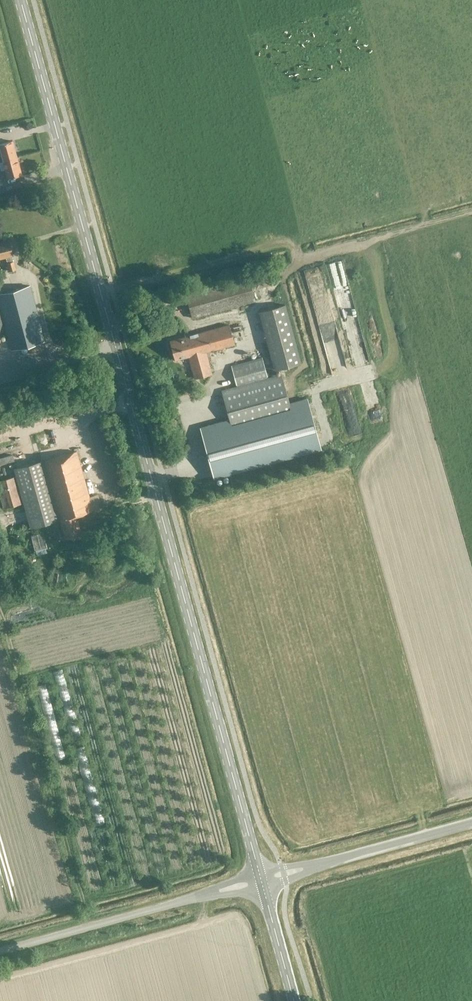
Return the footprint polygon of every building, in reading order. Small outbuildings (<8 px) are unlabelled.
[(11,140),(0,143),(0,150),(1,154),(0,154),(0,161),(3,160),(16,157),(11,140)] [(3,160),(7,177),(20,173),(16,157),(3,160)] [(0,242),(0,258),(4,257),(9,271),(15,269),(11,255),(12,254),(8,239),(0,242)] [(254,274),(256,283),(265,282),(263,272),(254,274)] [(248,276),(234,280),(185,294),(191,318),(255,300),(248,276)] [(5,329),(10,349),(44,340),(29,285),(0,293),(0,330),(5,329)] [(362,304),(360,294),(362,293),(361,289),(354,290),(357,305),(362,304)] [(170,308),(184,307),(184,296),(169,296),(170,308)] [(344,301),(336,304),(344,322),(353,318),(348,307),(346,308),(344,301)] [(258,311),(274,369),(300,362),(285,304),(258,311)] [(228,324),(169,340),(174,359),(188,356),(194,378),(211,373),(205,351),(234,343),(228,324)] [(291,415),(288,403),(280,374),(267,378),(261,357),(230,366),(236,386),(220,390),(228,419),(231,431),(291,415)] [(318,367),(320,374),(328,372),(325,365),(318,367)] [(358,430),(348,391),(337,394),(347,433),(358,430)] [(210,396),(214,410),(223,407),(219,394),(210,396)] [(231,431),(228,419),(199,427),(213,476),(319,447),(306,398),(288,403),(291,415),(231,431)] [(58,519),(59,521),(60,520),(65,537),(80,533),(75,514),(92,509),(76,451),(42,460),(13,468),(16,476),(0,480),(0,497),(3,507),(23,502),(30,527),(58,519)]
